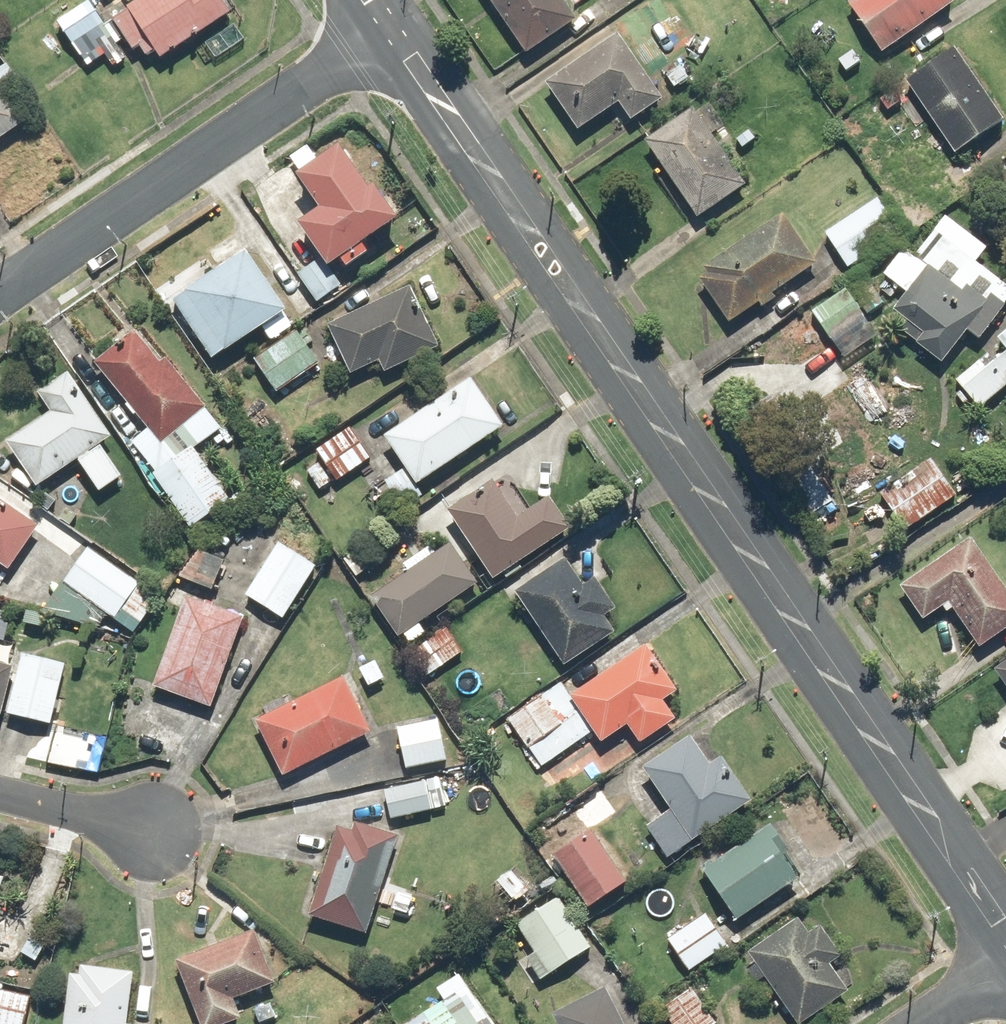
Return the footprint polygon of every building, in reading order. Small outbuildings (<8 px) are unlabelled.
[(62,17),(94,62),(103,56),(110,65),(127,52),(89,0),(86,0),(62,17)] [(160,51),(165,59),(232,14),(223,0),(144,0),(131,8),(133,11),(116,23),(135,52),(144,47),(151,58),(160,51)] [(564,0),(493,0),(530,55),(579,22),(564,0)] [(851,4),(886,55),(957,6),(953,0),(857,0),(851,4)] [(584,131),(618,104),(633,123),(664,98),(649,79),(615,36),(550,88),(584,131)] [(958,49),(909,82),(957,154),(1005,121),(1005,120),(958,49)] [(12,72),(0,55),(0,81),(12,72)] [(28,120),(0,82),(0,140),(28,120)] [(747,185),(696,110),(648,143),(699,218),(747,185)] [(332,271),(342,263),(348,272),(382,247),(375,238),(400,219),(376,187),(371,191),(338,147),(300,176),(326,211),(301,230),(323,259),(299,276),(319,303),(343,285),(332,271)] [(878,200),(829,231),(851,267),(901,235),(878,200)] [(736,322),(818,263),(783,215),(701,275),(736,322)] [(885,276),(911,294),(894,317),(921,337),(915,346),(944,367),(969,332),(981,341),(1005,306),(1005,285),(942,240),(926,262),(905,247),(885,276)] [(217,359),(264,327),(273,340),(294,326),(285,313),(288,311),(247,251),(176,298),(217,359)] [(350,373),(378,361),(384,373),(441,348),(425,312),(421,314),(409,289),(329,325),(350,373)] [(321,363),(297,330),(259,358),(283,391),(321,363)] [(205,405),(168,359),(162,364),(137,333),(98,364),(153,431),(130,450),(197,531),(231,503),(197,450),(224,428),(205,405)] [(987,406),(1005,390),(1005,353),(968,385),(987,406)] [(40,394),(53,415),(12,441),(40,485),(80,460),(103,495),(123,481),(101,446),(112,439),(85,398),(70,374),(40,394)] [(472,379),(386,438),(408,470),(386,484),(405,512),(426,497),(420,487),(506,429),(472,379)] [(375,456),(350,425),(317,451),(341,483),(375,456)] [(908,528),(959,495),(933,455),(882,488),(908,528)] [(494,483),(451,511),(496,580),(573,530),(553,499),(519,521),(494,483)] [(8,571),(38,527),(0,501),(0,565),(8,571)] [(901,587),(926,623),(950,606),(981,650),(1005,632),(1005,586),(972,537),(901,587)] [(376,539),(345,560),(357,578),(388,557),(376,539)] [(400,639),(406,634),(412,644),(425,635),(418,626),(478,583),(450,544),(372,599),(400,639)] [(319,568),(279,545),(248,598),(288,621),(319,568)] [(227,562),(192,547),(180,577),(215,592),(227,562)] [(45,611),(54,618),(102,631),(137,584),(90,549),(45,611)] [(618,635),(605,615),(617,608),(597,578),(584,586),(567,560),(519,591),(568,667),(618,635)] [(245,619),(188,597),(153,689),(210,711),(245,619)] [(465,652),(445,626),(411,653),(431,679),(465,652)] [(3,718),(15,670),(9,668),(14,649),(0,646),(0,717),(3,718)] [(574,700),(562,682),(508,719),(542,768),(595,732),(604,745),(630,727),(641,745),(678,720),(666,703),(681,693),(651,648),(574,700)] [(68,664),(24,654),(9,716),(53,727),(68,664)] [(997,669),(1005,682),(1005,663),(997,669)] [(344,679),(258,721),(287,778),(372,735),(344,679)] [(439,722),(399,730),(407,771),(448,763),(439,722)] [(89,738),(69,733),(63,760),(83,764),(89,738)] [(648,767),(675,809),(648,827),(668,858),(706,833),(753,803),(723,757),(711,765),(693,738),(648,767)] [(428,782),(384,790),(389,820),(434,812),(428,782)] [(369,937),(399,839),(356,826),(353,834),(338,829),(311,919),(369,937)] [(741,922),(802,883),(785,856),(791,852),(775,826),(707,870),(741,922)] [(627,883),(594,833),(554,860),(587,909),(627,883)] [(595,950),(561,898),(509,931),(543,984),(595,950)] [(729,945),(707,915),(669,942),(691,972),(729,945)] [(810,938),(796,920),(751,954),(803,1023),(807,1023),(850,992),(832,968),(847,958),(824,928),(810,938)] [(203,1023),(230,1023),(244,1018),(238,1004),(280,986),(256,929),(177,962),(203,1023)] [(132,974),(83,969),(82,978),(69,977),(65,1023),(127,1023),(132,974)] [(0,989),(0,1023),(24,1023),(31,998),(0,989)] [(693,989),(663,1011),(673,1023),(715,1023),(717,1023),(693,989)] [(557,1014),(562,1023),(625,1023),(610,991),(557,1014)] [(416,1023),(479,1023),(463,997),(416,1023)]
